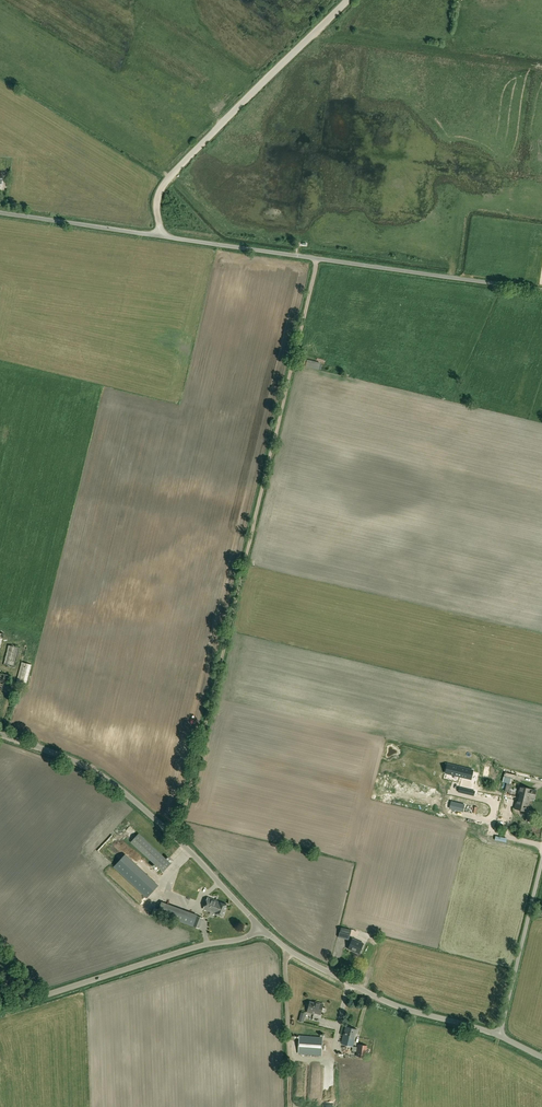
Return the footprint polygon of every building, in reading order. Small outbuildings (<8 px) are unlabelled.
[(9,645),(4,665),(15,667),(20,648),(9,645)] [(32,665),(22,662),(17,681),(27,684),(32,665)] [(0,673),(0,690),(5,691),(9,675),(0,673)] [(463,759),(473,762),(474,756),(464,753),(463,759)] [(471,768),(450,763),(448,772),(469,777),(471,768)] [(536,790),(520,786),(518,792),(520,793),(518,800),(516,800),(514,808),(527,811),(530,796),(534,798),(536,790)] [(501,802),(453,794),(453,797),(457,797),(455,807),(463,809),(462,812),(498,818),(501,802)] [(141,833),(133,841),(164,872),(172,864),(141,833)] [(147,894),(162,877),(148,865),(145,868),(124,850),(112,863),(147,894)] [(227,904),(208,897),(203,909),(223,916),(227,904)] [(187,924),(193,926),(197,916),(197,915),(192,913),(187,924)] [(197,916),(193,926),(199,929),(203,918),(197,916)] [(350,935),(351,929),(341,927),(339,932),(350,935)] [(364,942),(353,937),(348,949),(359,954),(364,942)] [(314,1012),(321,1014),(323,1004),(318,1002),(318,1003),(310,1001),(307,1012),(313,1013),(314,1012)] [(357,1029),(346,1026),(343,1035),(344,1035),(341,1043),(352,1046),(354,1040),(357,1029)] [(322,1037),(299,1035),(298,1053),(321,1055),(322,1037)] [(358,1044),(357,1055),(366,1056),(367,1045),(358,1044)]
